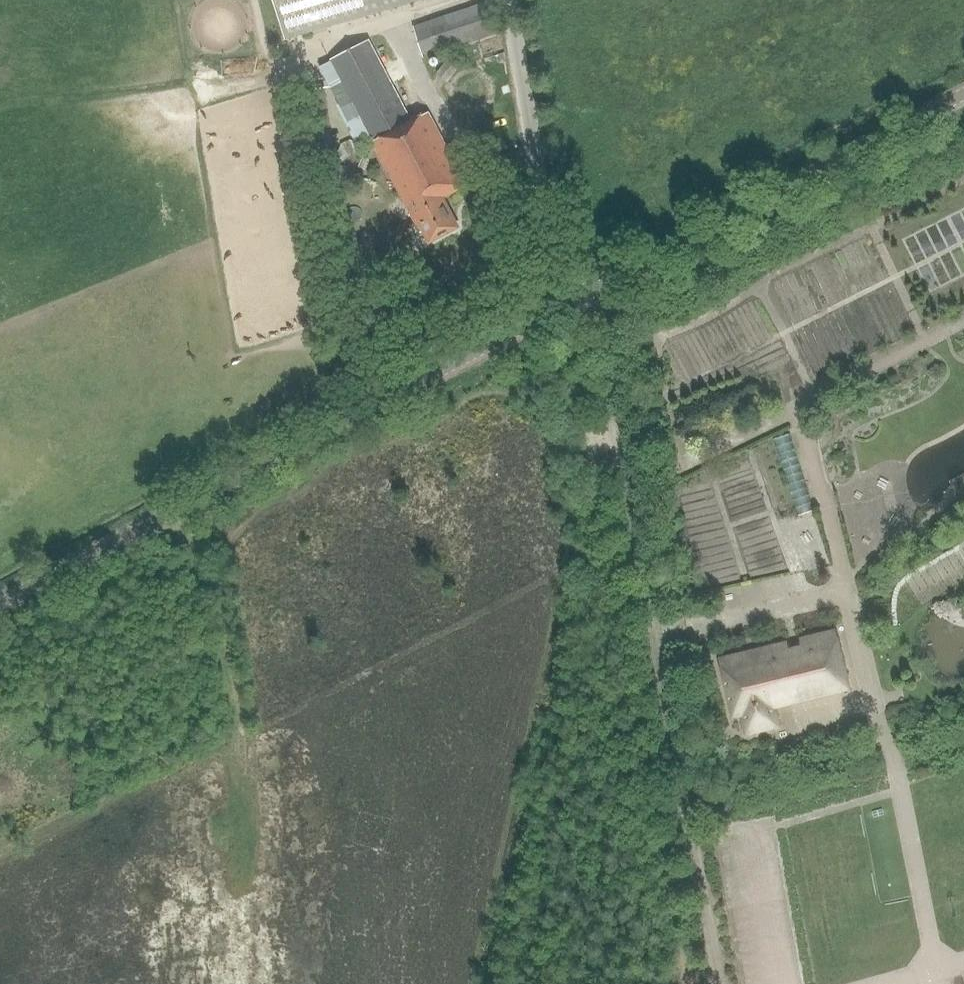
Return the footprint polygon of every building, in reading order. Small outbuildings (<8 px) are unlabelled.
[(285,40),(416,0),(273,0),(285,40)] [(498,32),(488,0),(487,0),(412,26),(423,58),(498,32)] [(329,87),(341,81),(373,141),(372,142),(420,232),(423,230),(429,241),(457,225),(442,197),(466,185),(428,112),(409,121),(368,40),(319,66),(329,87)] [(718,658),(732,717),(743,714),(748,734),(780,726),(775,706),(849,688),(835,630),(799,639),(801,647),(789,650),(787,642),(718,658)]
